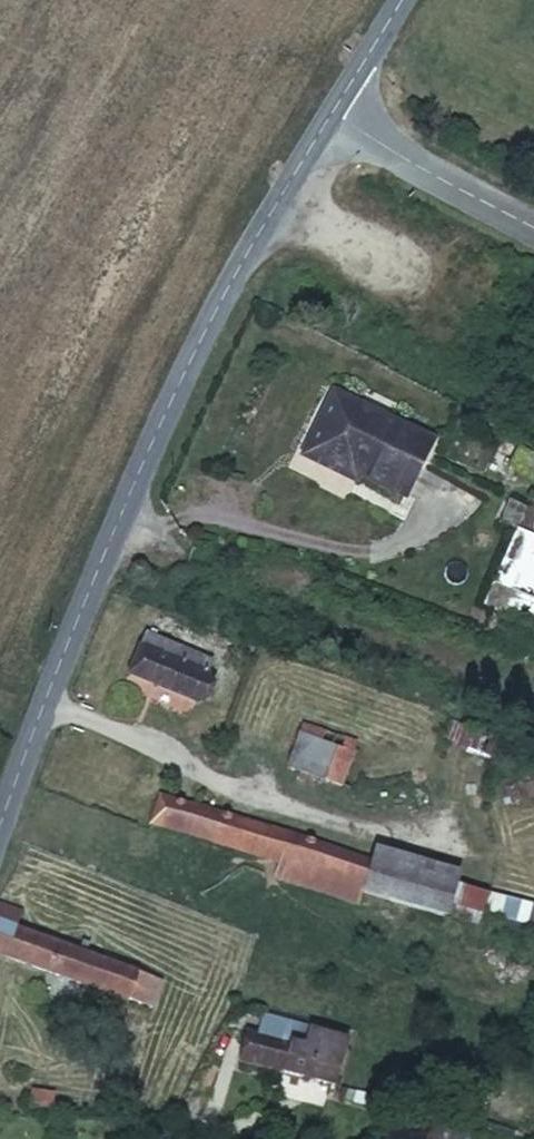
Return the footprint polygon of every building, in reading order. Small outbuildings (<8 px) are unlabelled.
[(424,432),(332,387),(306,445),(354,467),(359,456),(404,477),(424,432)] [(514,441),(499,471),(523,484),(528,473),(533,475),(533,452),(514,441)] [(530,525),(506,577),(533,590),(533,527),(530,525)] [(506,577),(495,602),(533,618),(533,590),(506,577)] [(215,672),(147,644),(132,684),(199,711),(215,672)] [(445,745),(493,757),(498,736),(449,725),(445,745)] [(362,767),(304,744),(287,784),(346,807),(362,767)] [(533,772),(500,759),(494,777),(528,789),(533,772)] [(163,805),(152,833),(178,840),(279,871),(276,879),(360,907),(372,874),(163,805)] [(490,890),(402,858),(387,905),(472,935),(490,890)] [(394,881),(372,874),(360,907),(384,914),(394,881)] [(0,902),(0,955),(148,1007),(158,976),(16,923),(21,909),(0,902)] [(238,997),(232,1022),(244,1025),(237,1053),(326,1074),(338,1028),(255,1009),(256,1001),(238,997)] [(8,1092),(8,1107),(35,1108),(35,1094),(8,1092)]
